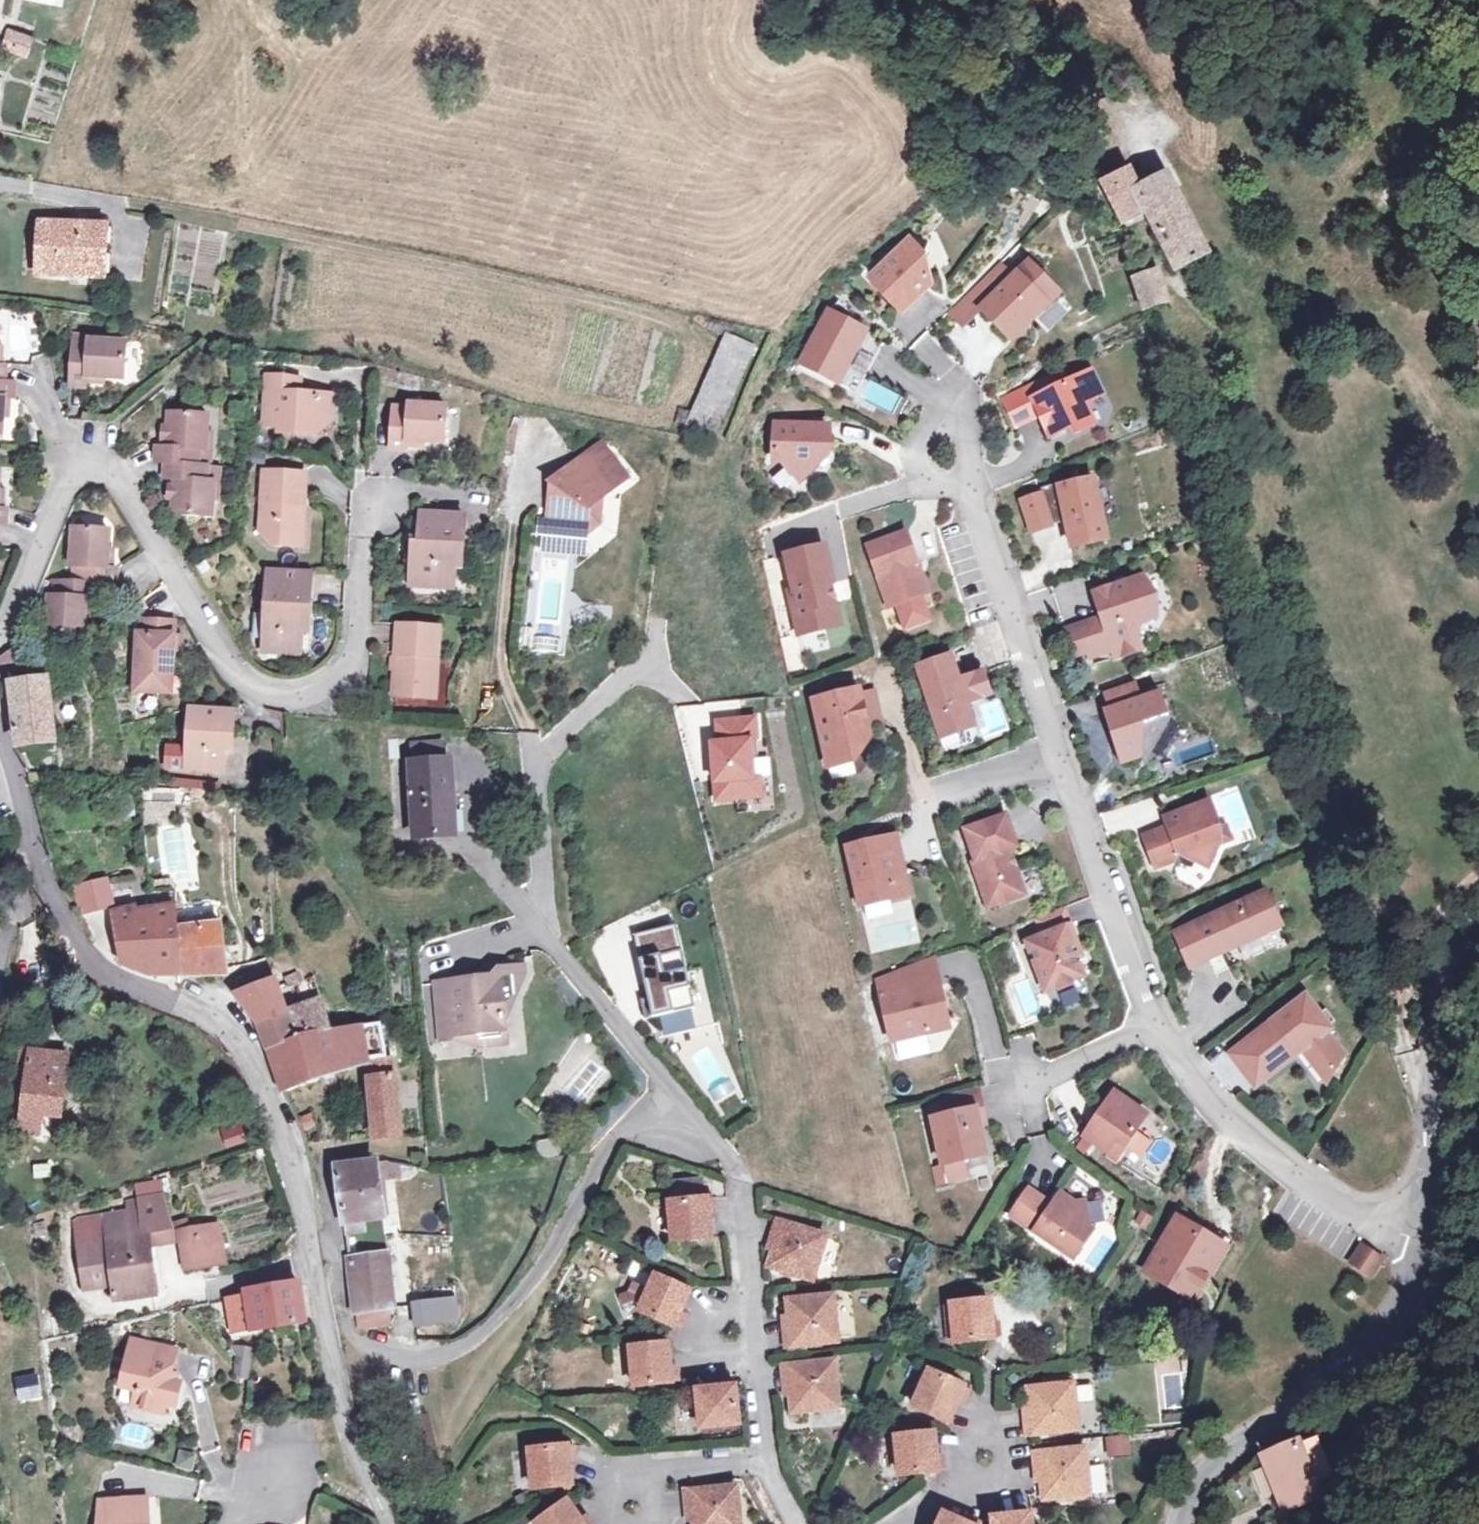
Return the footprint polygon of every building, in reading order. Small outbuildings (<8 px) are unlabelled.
[(0,47),(0,51),(26,58),(33,34),(5,27),(0,47)] [(1179,272),(1210,256),(1169,176),(1140,191),(1130,172),(1105,185),(1126,226),(1149,214),(1179,272)] [(44,225),(42,275),(103,278),(105,228),(44,225)] [(908,238),(869,275),(900,307),(922,286),(926,270),(921,252),(908,238)] [(1027,263),(980,309),(991,320),(994,317),(1012,335),(1033,315),(1028,311),(1040,300),(1030,290),(1042,279),(1027,263)] [(1133,282),(1142,311),(1167,303),(1159,274),(1133,282)] [(1040,300),(1028,311),(1033,315),(1055,293),(1042,279),(1030,290),(1040,300)] [(830,309),(801,364),(856,393),(881,346),(866,331),(837,302),(830,309)] [(994,317),(991,320),(1009,338),(1012,335),(994,317)] [(719,439),(756,346),(722,333),(686,426),(719,439)] [(86,378),(103,379),(123,381),(126,344),(87,341),(87,346),(72,345),(69,386),(85,388),(85,384),(86,378)] [(1040,414),(1051,437),(1066,430),(1063,425),(1070,422),(1072,427),(1075,434),(1094,425),(1088,413),(1094,398),(1102,394),(1091,372),(1066,384),(1061,374),(1028,389),(1040,414)] [(330,422),(331,397),(298,395),(298,381),(279,378),(266,379),(264,425),(279,425),(279,432),(317,434),(318,422),(330,422)] [(3,416),(4,399),(10,400),(14,400),(15,383),(5,382),(0,382),(0,437),(1,437),(3,416)] [(1028,389),(1004,400),(1016,425),(1040,414),(1028,389)] [(405,441),(423,442),(444,444),(447,407),(408,405),(408,409),(392,409),(389,449),(404,451),(405,447),(405,441)] [(207,450),(208,434),(210,416),(171,413),(170,430),(170,440),(169,448),(159,447),(158,463),(168,464),(201,466),(201,450),(207,450)] [(829,426),(776,424),(774,460),(780,460),(793,475),(812,457),(820,465),(827,458),(829,426)] [(216,435),(208,434),(207,450),(201,450),(201,466),(209,466),(214,467),(216,435)] [(552,483),(547,531),(584,535),(599,524),(604,496),(627,478),(601,445),(552,483)] [(174,480),(174,491),(174,499),(173,516),(212,519),(213,497),(214,483),(208,482),(209,466),(201,466),(168,464),(167,480),(174,480)] [(221,467),(214,467),(209,466),(208,482),(214,483),(213,497),(220,498),(221,467)] [(296,505),(303,505),(305,474),(264,472),(261,534),(271,547),(294,548),(296,505)] [(1093,479),(1059,486),(1070,533),(1073,547),(1107,540),(1093,479)] [(1022,501),(1033,533),(1051,527),(1040,495),(1022,501)] [(301,548),(303,505),(296,505),(294,548),(301,548)] [(463,551),(464,517),(422,514),(419,547),(413,547),(411,586),(454,588),(456,550),(463,551)] [(117,569),(113,569),(107,569),(108,550),(109,530),(74,527),(71,566),(77,567),(75,582),(95,583),(116,585),(117,569)] [(917,563),(907,533),(868,547),(889,608),(923,595),(913,565),(917,563)] [(824,547),(786,555),(794,591),(789,592),(798,635),(831,628),(827,607),(835,605),(830,584),(833,583),(824,547)] [(928,594),(917,563),(913,565),(923,595),(928,594)] [(310,575),(266,572),(260,650),(297,654),(300,614),(307,614),(310,575)] [(1103,620),(1080,627),(1088,653),(1090,658),(1113,651),(1115,658),(1141,649),(1135,631),(1138,624),(1157,618),(1143,578),(1094,593),(1103,620)] [(85,598),(91,599),(94,599),(95,583),(75,582),(56,581),(55,595),(50,595),(47,634),(82,635),(83,616),(85,598)] [(835,605),(827,607),(831,628),(839,626),(835,605)] [(572,616),(577,631),(604,622),(599,608),(572,616)] [(174,635),(174,620),(143,618),(142,633),(138,633),(134,691),(170,693),(172,658),(179,657),(181,636),(174,635)] [(442,661),(445,629),(400,626),(394,697),(429,699),(432,661),(442,661)] [(1080,627),(1066,632),(1075,657),(1088,653),(1080,627)] [(22,664),(23,651),(9,651),(0,657),(0,666),(22,664)] [(957,654),(951,656),(959,681),(965,679),(957,654)] [(951,656),(918,668),(940,732),(973,721),(966,703),(982,698),(975,676),(965,679),(959,681),(951,656)] [(980,674),(975,676),(982,698),(988,696),(980,674)] [(57,753),(56,743),(49,684),(13,688),(21,757),(57,753)] [(1136,684),(1104,694),(1109,710),(1104,711),(1111,734),(1115,733),(1117,738),(1113,739),(1121,765),(1143,757),(1145,723),(1168,715),(1161,692),(1141,699),(1136,684)] [(859,692),(814,702),(829,766),(844,762),(851,752),(862,749),(869,738),(859,692)] [(226,735),(234,735),(235,712),(190,709),(188,747),(187,769),(224,771),(225,752),(226,735)] [(709,719),(713,805),(768,803),(764,716),(709,719)] [(232,752),(234,735),(226,735),(225,752),(232,752)] [(412,764),(443,763),(442,743),(411,744),(412,764)] [(166,768),(187,769),(188,747),(167,746),(166,768)] [(452,762),(443,763),(412,764),(415,836),(455,834),(452,762)] [(1169,828),(1144,837),(1155,867),(1175,860),(1178,854),(1208,867),(1219,843),(1216,833),(1217,830),(1219,826),(1210,802),(1185,811),(1187,816),(1182,818),(1180,813),(1165,819),(1169,828)] [(1006,816),(965,830),(975,860),(972,861),(988,908),(1025,895),(1009,850),(1017,847),(1006,816)] [(1225,827),(1217,830),(1216,833),(1219,843),(1230,840),(1226,829),(1225,827)] [(895,838),(847,848),(863,905),(882,901),(896,886),(902,868),(895,838)] [(896,886),(882,901),(909,895),(902,868),(896,886)] [(176,892),(172,879),(152,882),(153,890),(176,892)] [(1176,932),(1192,968),(1214,958),(1212,955),(1280,925),(1266,894),(1195,926),(1194,923),(1176,932)] [(149,976),(144,911),(132,912),(131,908),(109,915),(124,965),(135,970),(149,976)] [(1045,936),(1028,943),(1046,991),(1055,987),(1074,980),(1083,976),(1076,958),(1075,954),(1077,946),(1062,908),(1037,917),(1045,936)] [(149,976),(182,976),(178,929),(175,909),(144,911),(149,976)] [(178,929),(182,976),(230,976),(223,923),(178,929)] [(635,935),(640,961),(682,951),(676,926),(635,935)] [(640,961),(648,1000),(641,1002),(646,1021),(695,1010),(682,951),(640,961)] [(931,958),(906,967),(913,992),(937,986),(931,958)] [(524,966),(512,967),(516,998),(525,973),(524,966)] [(516,998),(512,967),(497,969),(491,979),(465,982),(466,987),(454,989),(456,1002),(438,1004),(441,1034),(457,1033),(458,1037),(469,1036),(482,1044),(507,1041),(504,1012),(516,998)] [(906,967),(879,977),(891,1042),(933,1032),(944,1014),(937,986),(913,992),(906,967)] [(290,988),(296,986),(302,984),(298,973),(287,977),(290,988)] [(302,984),(296,986),(305,1007),(323,1002),(314,980),(302,984)] [(1074,980),(1055,987),(1060,990),(1072,985),(1074,980)] [(323,1002),(305,1007),(288,1013),(276,982),(237,997),(262,1028),(271,1052),(334,1033),(323,1002)] [(436,985),(438,1004),(456,1002),(454,989),(454,983),(436,985)] [(1306,996),(1230,1054),(1248,1078),(1290,1045),(1298,1055),(1302,1052),(1327,1083),(1343,1056),(1327,1033),(1331,1030),(1306,996)] [(944,1014),(933,1032),(947,1029),(944,1014)] [(369,1061),(390,1058),(384,1024),(334,1033),(271,1052),(284,1087),(345,1065),(369,1061)] [(1290,1045),(1248,1078),(1255,1087),(1298,1055),(1290,1045)] [(23,1120),(62,1125),(71,1056),(22,1049),(20,1065),(29,1067),(23,1120)] [(390,1058),(369,1061),(371,1079),(394,1076),(390,1058)] [(394,1076),(371,1079),(377,1140),(399,1138),(394,1076)] [(935,1105),(937,1118),(933,1119),(943,1165),(986,1155),(980,1126),(985,1125),(978,1092),(949,1098),(949,1102),(935,1105)] [(1115,1093),(1084,1137),(1107,1153),(1116,1140),(1125,1147),(1147,1115),(1115,1093)] [(60,1138),(62,1125),(23,1120),(21,1133),(60,1138)] [(225,1127),(228,1133),(245,1128),(243,1122),(225,1127)] [(245,1128),(228,1133),(232,1146),(249,1140),(245,1128)] [(556,1141),(537,1145),(540,1159),(559,1156),(556,1141)] [(379,1182),(376,1163),(337,1168),(343,1224),(345,1224),(356,1312),(395,1308),(379,1182)] [(376,1163),(379,1182),(401,1180),(400,1166),(376,1163)] [(143,1201),(163,1197),(159,1182),(141,1186),(143,1201)] [(712,1238),(711,1222),(709,1199),(703,1200),(701,1182),(669,1185),(670,1203),(674,1240),(712,1238)] [(1028,1190),(1011,1216),(1074,1259),(1093,1231),(1089,1228),(1084,1203),(1075,1205),(1060,1195),(1047,1213),(1042,1209),(1047,1203),(1028,1190)] [(171,1226),(163,1197),(143,1201),(129,1204),(131,1216),(106,1220),(109,1245),(114,1285),(116,1299),(153,1295),(148,1240),(182,1235),(188,1270),(221,1264),(213,1227),(182,1232),(179,1223),(171,1226)] [(1184,1212),(1177,1223),(1224,1251),(1210,1275),(1215,1277),(1235,1243),(1184,1212)] [(1141,1214),(1136,1222),(1145,1228),(1150,1219),(1141,1214)] [(828,1237),(781,1222),(772,1249),(776,1251),(772,1266),(815,1279),(828,1237)] [(1224,1251),(1177,1223),(1148,1272),(1195,1300),(1210,1275),(1224,1251)] [(114,1285),(109,1245),(81,1250),(87,1289),(114,1285)] [(1362,1246),(1351,1263),(1371,1276),(1382,1259),(1362,1246)] [(676,1328),(692,1293),(657,1277),(650,1291),(640,1311),(676,1328)] [(640,1311),(650,1291),(636,1284),(632,1293),(622,1297),(629,1315),(640,1311)] [(308,1321),(303,1285),(249,1292),(250,1295),(232,1297),(233,1300),(227,1300),(228,1305),(233,1305),(237,1331),(308,1321)] [(1352,1288),(1345,1299),(1351,1302),(1357,1292),(1352,1288)] [(839,1342),(835,1296),(790,1300),(791,1317),(786,1317),(789,1346),(839,1342)] [(455,1300),(429,1303),(432,1324),(457,1320),(455,1300)] [(992,1300),(954,1304),(958,1342),(996,1339),(992,1300)] [(432,1324),(429,1303),(413,1305),(416,1326),(432,1324)] [(958,1342),(954,1304),(945,1305),(949,1343),(958,1342)] [(395,1308),(356,1312),(362,1328),(391,1324),(395,1308)] [(249,1380),(255,1340),(231,1339),(233,1355),(240,1368),(243,1379),(249,1380)] [(174,1351),(132,1341),(121,1385),(136,1390),(132,1405),(162,1412),(164,1404),(173,1406),(178,1385),(168,1381),(174,1351)] [(674,1383),(670,1345),(633,1349),(636,1387),(674,1383)] [(840,1408),(836,1362),(785,1367),(787,1395),(793,1395),(794,1412),(840,1408)] [(950,1422),(965,1387),(930,1371),(914,1406),(950,1422)] [(1031,1406),(1026,1407),(1029,1433),(1080,1429),(1076,1383),(1030,1387),(1031,1406)] [(39,1384),(23,1389),(30,1413),(46,1408),(39,1384)] [(1082,1430),(1095,1430),(1092,1386),(1080,1386),(1082,1430)] [(738,1387),(699,1391),(703,1429),(741,1426),(738,1387)] [(902,1475),(940,1472),(936,1433),(898,1437),(902,1475)] [(1094,1442),(1095,1451),(1106,1450),(1105,1441),(1094,1442)] [(1322,1494),(1301,1441),(1264,1456),(1285,1510),(1322,1494)] [(572,1485),(571,1467),(568,1447),(531,1451),(535,1488),(572,1485)] [(1088,1449),(1036,1454),(1039,1481),(1044,1481),(1046,1500),(1092,1495),(1088,1449)] [(688,1492),(689,1508),(691,1520),(697,1520),(698,1523),(742,1523),(739,1487),(688,1492)] [(112,1502),(113,1523),(144,1523),(142,1500),(112,1502)] [(99,1523),(113,1523),(112,1502),(99,1503),(99,1523)] [(579,1518),(568,1502),(537,1523),(583,1523),(579,1518)] [(945,1513),(940,1523),(971,1523),(945,1513)] [(1033,1514),(993,1519),(994,1523),(1034,1523),(1033,1514)]
